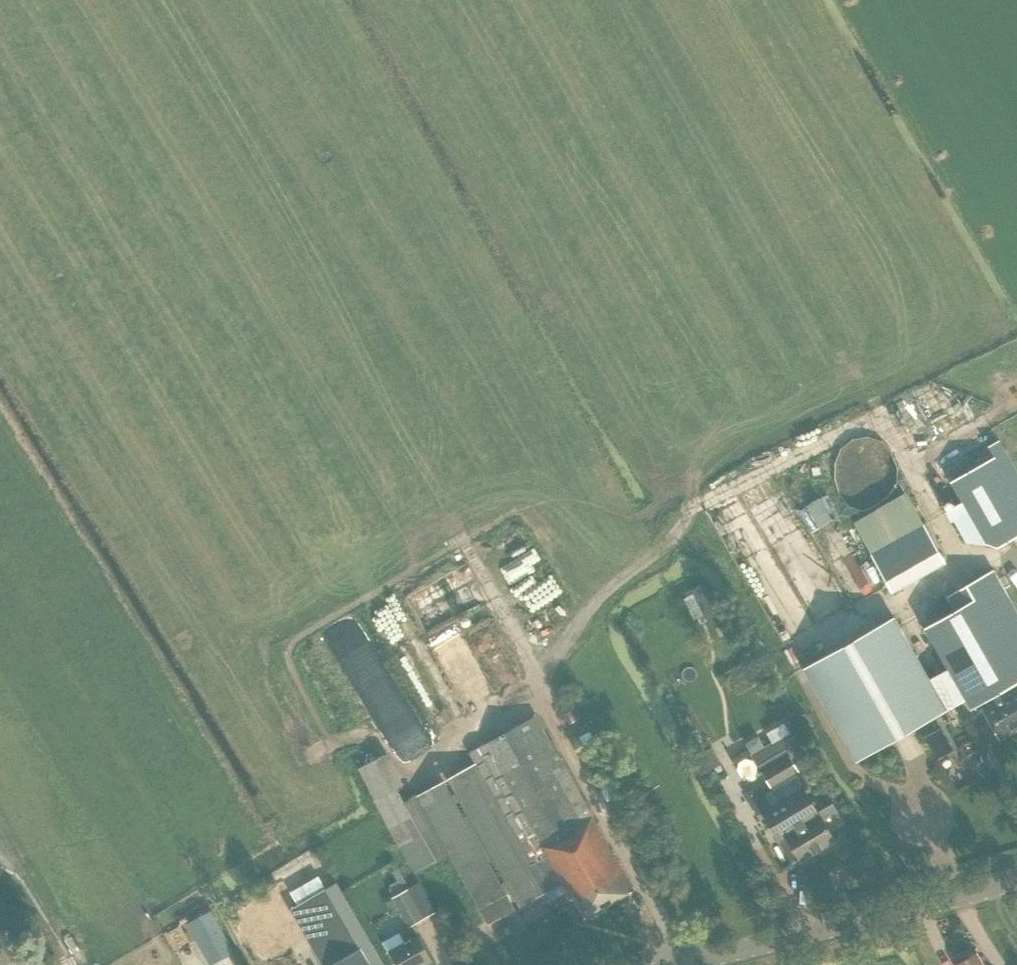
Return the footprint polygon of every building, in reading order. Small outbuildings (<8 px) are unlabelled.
[(983,417),(996,421),(1001,408),(988,404),(983,417)] [(895,483),(896,477),(896,471),(894,466),(891,460),(888,455),(883,452),(878,449),(873,447),(867,446),(861,446),(855,448),(850,450),(845,454),(841,458),(838,463),(836,469),(835,475),(835,481),(837,487),(839,492),(843,497),(848,501),(853,504),(858,506),(864,506),(870,506),(876,505),(881,502),(886,498),(890,494),(893,489),(895,483)] [(1016,536),(1016,471),(1005,451),(951,482),(986,543),(997,547),(1016,536)] [(877,547),(930,518),(913,487),(860,516),(877,547)] [(781,501),(772,505),(782,524),(791,519),(781,501)] [(892,592),(945,561),(924,524),(870,554),(892,592)] [(789,559),(794,575),(779,579),(783,592),(794,589),(803,624),(819,619),(802,555),(789,559)] [(804,667),(857,761),(966,699),(971,709),(980,703),(1000,738),(1016,728),(1016,689),(1006,695),(1003,690),(1016,682),(1016,613),(992,570),(947,596),(955,610),(925,627),(942,658),(949,669),(930,680),(923,669),(893,616),(804,667)] [(587,597),(577,603),(583,615),(594,609),(587,597)] [(469,625),(476,620),(468,609),(447,625),(462,643),(475,633),(469,625)] [(340,643),(326,648),(351,707),(365,702),(340,643)] [(466,688),(442,696),(453,725),(477,716),(466,688)] [(430,736),(408,694),(386,706),(408,747),(430,736)] [(634,890),(534,715),(470,752),(475,763),(417,796),(416,793),(412,795),(386,751),(357,768),(415,872),(449,854),(489,924),(561,883),(570,899),(573,897),(585,918),(634,890)] [(805,746),(796,731),(754,755),(763,771),(762,771),(773,789),(765,794),(772,806),(763,812),(779,839),(786,835),(801,860),(835,840),(829,831),(844,822),(833,803),(818,812),(795,772),(798,770),(790,756),(805,746)] [(328,867),(298,884),(304,895),(334,877),(328,867)] [(339,880),(289,909),(322,964),(387,964),(339,880)] [(420,883),(407,890),(423,917),(435,910),(420,883)] [(409,925),(423,917),(407,890),(393,897),(409,925)] [(210,964),(233,953),(211,910),(188,922),(210,964)] [(401,932),(383,942),(388,951),(387,952),(394,963),(397,962),(399,964),(423,964),(432,960),(413,926),(401,932)] [(976,953),(956,964),(984,964),(976,953)]
